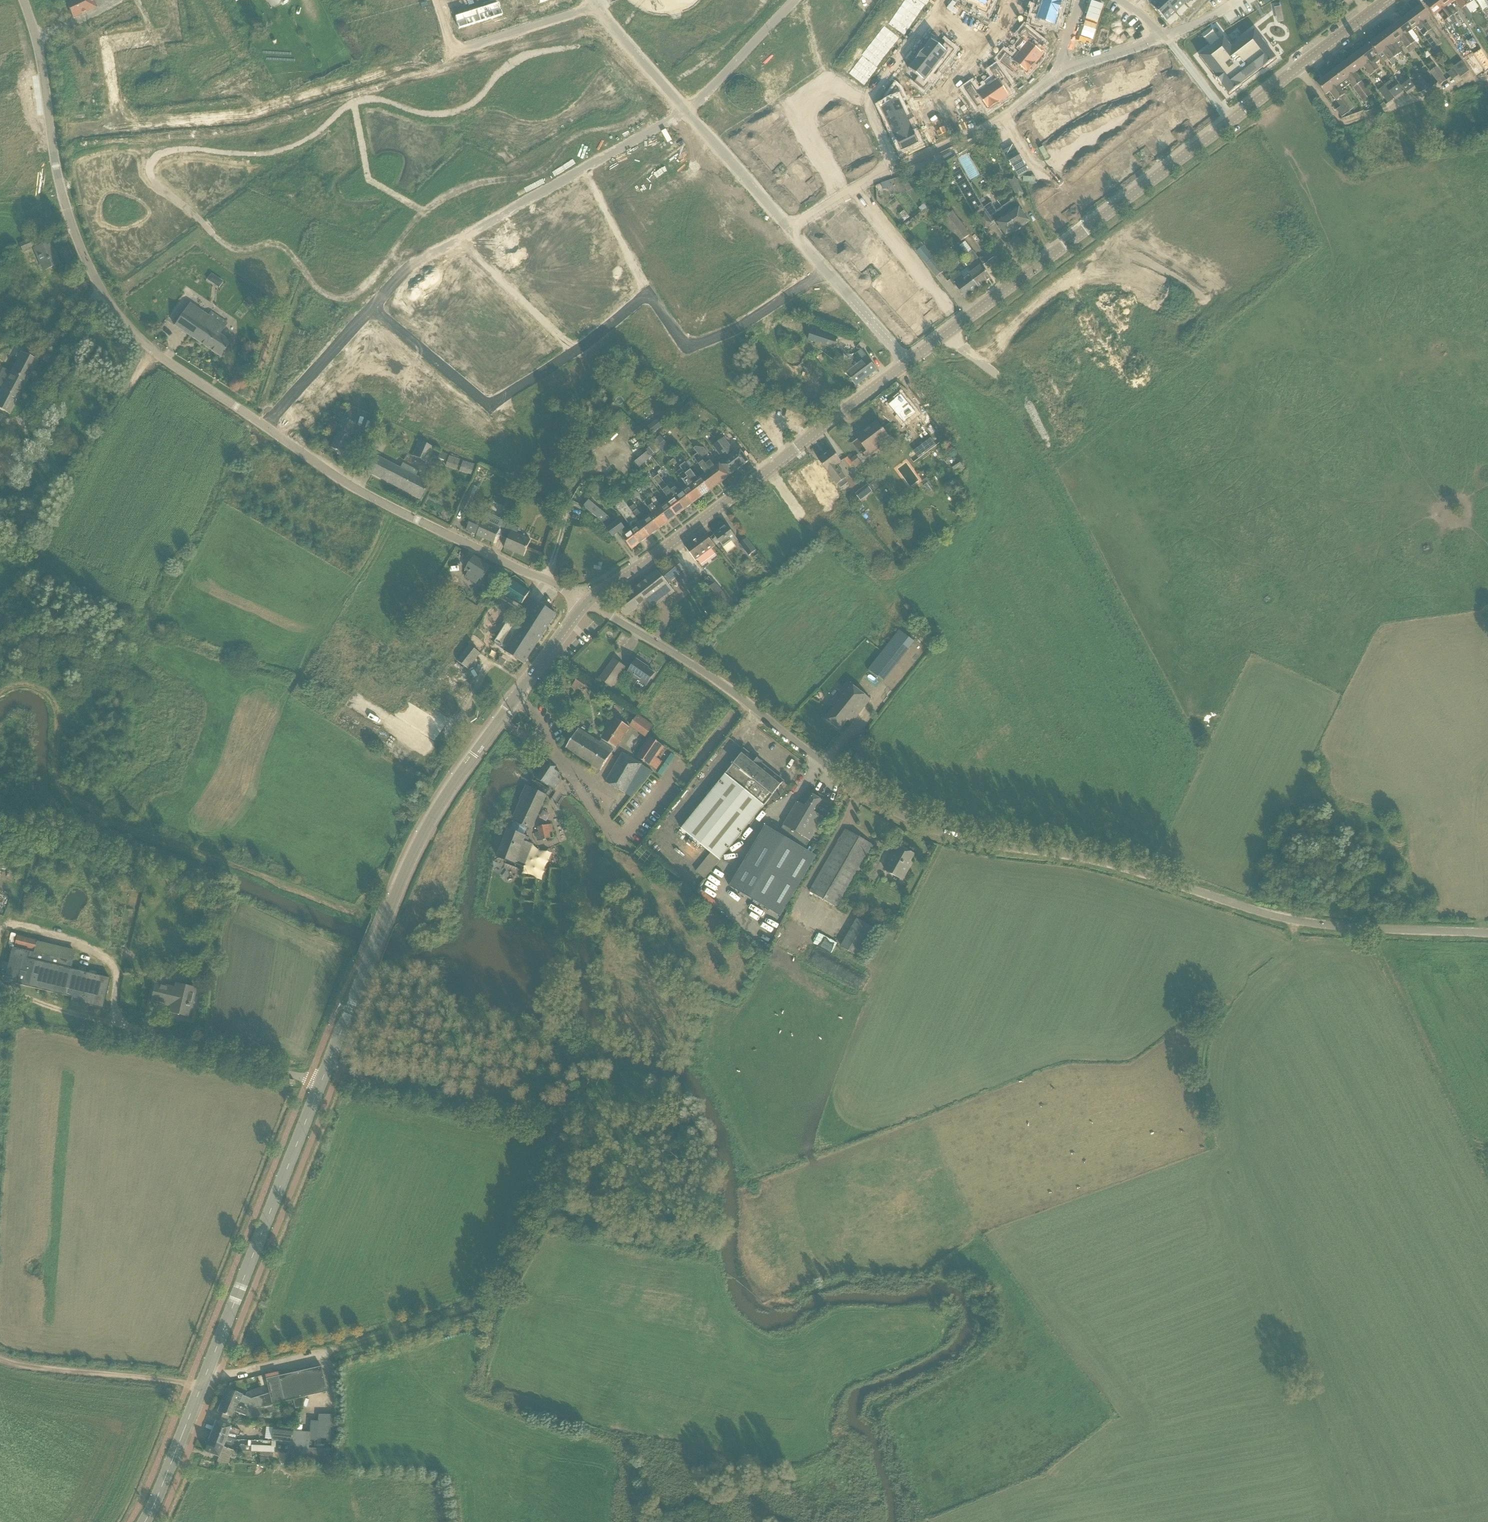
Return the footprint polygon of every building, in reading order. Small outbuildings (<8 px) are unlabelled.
[(67,0),(70,8),(67,9),(70,18),(96,8),(93,0),(68,0),(67,0)] [(445,10),(451,8),(449,0),(441,0),(445,10)] [(817,4),(831,18),(840,9),(832,0),(823,0),(822,1),(821,1),(817,4)] [(900,6),(917,17),(921,11),(905,0),(900,6)] [(921,11),(925,5),(918,0),(905,0),(921,11)] [(978,4),(976,10),(986,14),(993,0),(969,0),(978,4)] [(1035,8),(1059,15),(1062,4),(1051,0),(1038,0),(1035,8)] [(1150,5),(1158,13),(1166,22),(1166,21),(1175,12),(1184,4),(1188,0),(1156,0),(1151,5),(1151,4),(1150,5)] [(1328,1),(1333,9),(1344,2),(1342,0),(1327,0),(1328,1)] [(1435,0),(1432,0),(1425,5),(1433,16),(1438,13),(1449,27),(1453,24),(1451,22),(1435,0)] [(1451,22),(1453,24),(1456,22),(1452,17),(1453,15),(1457,13),(1451,4),(1448,0),(1435,0),(1451,22)] [(1451,4),(1454,1),(1461,10),(1468,20),(1472,17),(1470,13),(1465,7),(1466,6),(1461,0),(1448,0),(1451,4)] [(479,9),(476,10),(480,23),(483,22),(483,21),(485,21),(488,20),(490,19),(491,19),(497,17),(500,16),(502,16),(501,11),(500,12),(499,8),(498,3),(492,5),(487,7),(483,8),(479,10),(479,9)] [(900,6),(896,12),(912,23),(917,17),(900,6)] [(1438,47),(1442,44),(1425,21),(1429,17),(1421,6),(1412,13),(1419,22),(1438,47)] [(1035,8),(1030,25),(1041,29),(1043,23),(1055,27),(1059,15),(1035,8)] [(460,15),(454,17),(456,21),(457,25),(458,29),(459,29),(463,28),(469,26),(472,25),(475,24),(477,23),(480,23),(476,10),(473,11),(470,13),(469,12),(466,14),(460,16),(460,15)] [(896,12),(892,18),(908,29),(912,23),(896,12)] [(802,19),(798,22),(811,36),(821,27),(808,13),(807,14),(808,15),(803,20),(802,19)] [(1438,47),(1419,22),(1412,13),(1404,19),(1412,30),(1416,27),(1425,39),(1433,50),(1438,47)] [(983,16),(980,21),(984,25),(988,20),(983,16)] [(892,18),(888,24),(904,35),(908,29),(892,18)] [(1012,19),(1008,24),(1013,28),(1016,23),(1012,19)] [(1414,51),(1418,47),(1408,34),(1412,30),(1404,19),(1395,25),(1413,50),(1414,51)] [(1395,25),(1387,32),(1399,48),(1403,44),(1409,53),(1413,50),(1395,25)] [(884,26),(879,32),(895,44),(899,38),(884,26)] [(1019,36),(1012,44),(1017,48),(1016,49),(1020,52),(1035,64),(1043,54),(1037,49),(1042,43),(1040,42),(1045,36),(1033,30),(1031,34),(1025,29),(1019,36)] [(1223,38),(1199,57),(1214,76),(1213,77),(1220,86),(1221,85),(1229,95),(1241,85),(1241,84),(1262,68),(1263,68),(1275,59),(1254,31),(1231,49),(1223,38)] [(879,32),(875,38),(890,50),(895,44),(879,32)] [(1387,32),(1378,38),(1393,58),(1402,52),(1399,48),(1387,32)] [(875,38),(870,43),(886,55),(890,50),(875,38)] [(1393,58),(1378,38),(1369,44),(1378,56),(1381,60),(1386,57),(1389,61),(1391,64),(1392,66),(1397,63),(1393,58)] [(931,40),(924,50),(943,65),(954,50),(945,43),(941,48),(931,40)] [(870,43),(866,49),(881,61),(886,55),(870,43)] [(1005,53),(999,60),(1016,74),(1021,68),(1027,74),(1035,64),(1020,52),(1016,49),(1013,46),(1006,55),(1005,53)] [(1379,61),(1376,57),(1374,54),(1368,46),(1359,52),(1375,73),(1379,70),(1375,64),(1379,61)] [(990,47),(986,52),(990,54),(991,55),(995,51),(990,47)] [(866,49),(861,55),(862,56),(877,67),(881,61),(866,49)] [(1481,49),(1473,55),(1485,71),(1487,69),(1487,61),(1481,49)] [(924,50),(916,60),(931,72),(935,75),(943,65),(924,50)] [(1375,73),(1359,52),(1351,59),(1359,70),(1364,67),(1371,76),(1375,73)] [(1147,70),(1141,72),(1145,85),(1149,83),(1151,83),(1154,82),(1158,80),(1158,81),(1161,80),(1160,77),(1159,73),(1158,70),(1159,70),(1161,69),(1164,69),(1163,68),(1167,67),(1168,67),(1170,66),(1168,58),(1167,58),(1167,56),(1166,53),(1163,54),(1161,55),(1155,57),(1156,57),(1153,58),(1153,57),(1150,58),(1150,59),(1147,59),(1144,60),(1146,68),(1147,68),(1147,69),(1147,70)] [(862,56),(857,62),(873,74),(878,68),(877,67),(862,56)] [(1367,98),(1371,95),(1355,73),(1359,70),(1351,59),(1342,65),(1367,98)] [(916,60),(908,70),(918,77),(914,82),(924,89),(928,84),(924,81),(931,72),(916,60)] [(1460,77),(1469,71),(1461,61),(1453,67),(1460,77)] [(857,62),(853,67),(868,79),(873,74),(857,62)] [(1342,65),(1334,71),(1346,87),(1350,84),(1363,101),(1367,98),(1342,65)] [(853,67),(848,73),(864,85),(868,79),(853,67)] [(991,73),(982,79),(986,85),(987,87),(999,103),(1009,96),(1004,89),(1011,85),(1008,81),(1012,78),(1005,70),(1002,72),(1000,70),(998,67),(991,72),(991,73)] [(1111,71),(1110,71),(1117,92),(1118,91),(1126,89),(1128,88),(1130,94),(1131,94),(1133,93),(1137,92),(1133,79),(1127,81),(1126,79),(1125,77),(1124,72),(1123,70),(1122,67),(1120,68),(1117,69),(1115,70),(1111,71)] [(1440,85),(1446,81),(1436,68),(1430,72),(1440,85)] [(1452,80),(1457,76),(1452,69),(1446,73),(1452,80)] [(1429,89),(1435,84),(1426,70),(1419,75),(1423,81),(1428,88),(1429,89)] [(1103,88),(1096,90),(1100,103),(1104,102),(1106,101),(1106,102),(1109,101),(1109,100),(1117,98),(1119,97),(1117,92),(1110,71),(1109,71),(1109,72),(1106,73),(1106,72),(1104,73),(1100,74),(1098,75),(1099,77),(1100,80),(1101,84),(1102,84),(1102,87),(1103,88)] [(1350,111),(1355,108),(1347,98),(1342,90),(1346,87),(1334,71),(1325,77),(1350,111)] [(805,75),(802,79),(807,84),(810,80),(805,75)] [(967,76),(962,82),(965,85),(970,79),(967,76)] [(1350,111),(1325,77),(1317,84),(1325,95),(1330,92),(1341,107),(1336,110),(1342,117),(1350,111)] [(902,79),(898,84),(903,88),(907,83),(902,79)] [(1407,95),(1416,88),(1408,79),(1400,85),(1407,95)] [(1419,81),(1413,85),(1419,93),(1426,89),(1428,88),(1423,81),(1421,82),(1420,83),(1419,81)] [(1074,101),(1068,104),(1073,116),(1077,115),(1079,114),(1082,113),(1084,112),(1086,111),(1090,109),(1092,108),(1089,101),(1088,99),(1085,93),(1083,90),(1084,89),(1080,82),(1078,83),(1076,85),(1076,84),(1072,86),(1070,87),(1068,88),(1069,90),(1070,93),(1072,97),(1074,100),(1073,100),(1074,101)] [(1395,100),(1404,94),(1396,84),(1388,90),(1395,100)] [(972,85),(965,90),(977,108),(984,103),(988,110),(999,103),(987,87),(978,94),(973,87),(972,85)] [(1388,103),(1393,99),(1384,86),(1378,91),(1388,103)] [(892,102),(880,107),(886,119),(903,110),(898,100),(903,98),(899,90),(896,88),(889,96),(892,102)] [(1174,99),(1168,104),(1182,122),(1188,118),(1188,119),(1188,118),(1189,119),(1189,120),(1194,126),(1196,124),(1198,122),(1201,120),(1203,118),(1203,119),(1207,115),(1209,113),(1209,114),(1212,112),(1210,110),(1209,108),(1204,101),(1201,103),(1198,105),(1196,106),(1196,107),(1194,108),(1193,109),(1192,107),(1189,103),(1187,101),(1185,103),(1182,105),(1180,107),(1178,104),(1176,101),(1174,99)] [(926,100),(920,103),(923,108),(928,106),(926,100)] [(1040,108),(1039,109),(1055,132),(1056,131),(1063,126),(1063,127),(1066,125),(1066,124),(1068,123),(1071,121),(1063,110),(1058,114),(1057,112),(1057,113),(1055,110),(1053,106),(1052,106),(1051,104),(1049,102),(1048,103),(1045,105),(1043,107),(1040,109),(1040,108)] [(777,105),(774,108),(779,113),(782,109),(777,105)] [(1031,115),(1029,116),(1031,119),(1031,118),(1032,120),(1032,121),(1035,125),(1035,124),(1036,127),(1037,128),(1033,131),(1032,132),(1039,143),(1043,141),(1044,140),(1047,138),(1054,133),(1055,132),(1039,109),(1038,110),(1036,112),(1035,112),(1033,113),(1034,113),(1031,115)] [(903,110),(886,119),(891,130),(908,121),(903,110)] [(833,121),(829,124),(830,126),(833,132),(834,134),(838,132),(857,123),(856,121),(856,122),(855,120),(854,117),(853,115),(853,114),(852,113),(833,121)] [(1149,125),(1148,126),(1165,148),(1166,147),(1168,145),(1170,144),(1170,143),(1173,141),(1173,142),(1175,140),(1173,138),(1171,136),(1169,132),(1168,132),(1167,130),(1166,129),(1171,125),(1163,114),(1160,116),(1158,118),(1155,120),(1149,125)] [(908,121),(891,130),(896,140),(913,132),(908,121)] [(935,122),(933,123),(935,129),(941,126),(938,121),(935,122)] [(857,123),(838,132),(839,133),(842,140),(843,142),(862,133),(861,131),(861,132),(859,129),(860,129),(859,126),(858,126),(858,125),(857,123)] [(759,124),(754,128),(760,135),(764,130),(759,124)] [(1136,135),(1132,137),(1141,148),(1146,144),(1147,145),(1149,147),(1152,151),(1153,153),(1155,155),(1157,154),(1156,154),(1159,152),(1161,151),(1161,150),(1164,148),(1164,149),(1165,148),(1148,126),(1146,127),(1147,127),(1140,132),(1137,134),(1136,135)] [(758,148),(756,150),(757,152),(758,152),(760,154),(759,155),(761,156),(764,159),(763,159),(764,160),(781,145),(781,146),(786,142),(784,140),(779,134),(778,133),(776,131),(775,130),(772,127),(762,136),(767,141),(765,142),(766,142),(764,144),(763,144),(760,147),(758,149),(758,148)] [(754,128),(745,137),(751,143),(760,135),(754,128)] [(913,132),(896,140),(901,152),(910,148),(911,150),(918,146),(917,144),(919,144),(913,132)] [(862,133),(843,142),(844,143),(847,150),(847,151),(866,143),(865,141),(864,139),(865,139),(863,137),(862,134),(862,133)] [(847,151),(843,153),(844,155),(847,161),(848,164),(852,162),(871,153),(870,151),(869,149),(869,148),(868,146),(867,144),(866,143),(847,151)] [(781,145),(764,160),(765,161),(765,160),(767,163),(769,165),(771,167),(771,168),(772,169),(775,167),(774,167),(776,166),(780,162),(782,161),(783,160),(784,160),(787,164),(788,165),(798,156),(795,153),(794,151),(793,150),(788,154),(787,153),(782,146),(781,146),(781,145)] [(1116,153),(1114,155),(1114,156),(1115,155),(1130,175),(1131,174),(1133,172),(1135,170),(1137,168),(1138,169),(1140,167),(1133,158),(1132,158),(1131,156),(1124,147),(1121,149),(1116,153)] [(1109,160),(1108,161),(1110,163),(1111,163),(1123,180),(1125,178),(1129,175),(1129,176),(1130,175),(1115,155),(1114,156),(1110,160),(1109,160)] [(984,208),(955,157),(944,163),(973,214),(975,213),(985,228),(992,223),(990,221),(994,218),(997,223),(996,223),(1005,237),(1013,231),(1014,233),(1018,231),(1002,207),(996,211),(991,203),(984,208)] [(1105,167),(1105,168),(1117,184),(1118,184),(1118,183),(1122,181),(1123,180),(1111,163),(1110,163),(1110,164),(1106,167),(1105,167)] [(792,179),(786,184),(788,187),(790,189),(789,189),(792,191),(794,193),(797,197),(799,199),(801,202),(803,200),(802,200),(804,198),(805,198),(811,193),(809,190),(809,191),(806,187),(807,187),(805,186),(803,184),(803,183),(805,181),(808,178),(810,176),(808,174),(805,171),(803,169),(803,168),(802,167),(799,164),(789,173),(793,178),(792,179)] [(1099,172),(1098,173),(1111,189),(1113,188),(1116,185),(1117,184),(1105,168),(1104,168),(1104,169),(1099,172)] [(1091,174),(1090,174),(1105,194),(1106,193),(1109,190),(1111,189),(1098,173),(1099,172),(1097,169),(1095,170),(1096,170),(1091,174)] [(1085,179),(1084,179),(1099,199),(1101,197),(1100,197),(1104,194),(1104,195),(1105,194),(1090,174),(1089,175),(1085,179)] [(1017,197),(1024,194),(1014,176),(1007,179),(1017,197)] [(1079,183),(1077,184),(1079,187),(1080,187),(1093,203),(1094,203),(1093,202),(1097,200),(1099,199),(1084,179),(1083,180),(1079,183)] [(1065,192),(1062,195),(1070,206),(1071,205),(1075,202),(1083,211),(1085,210),(1084,209),(1087,208),(1089,206),(1091,204),(1093,203),(1080,187),(1079,187),(1078,188),(1073,192),(1071,194),(1068,190),(1067,191),(1065,192)] [(1040,208),(1039,209),(1043,216),(1044,216),(1045,218),(1048,222),(1049,222),(1051,225),(1051,226),(1056,232),(1057,230),(1059,229),(1063,226),(1065,225),(1066,223),(1065,221),(1063,220),(1063,219),(1060,215),(1058,213),(1059,213),(1058,212),(1062,209),(1063,208),(1055,197),(1052,199),(1052,200),(1050,201),(1047,203),(1048,203),(1046,204),(1044,205),(1044,206),(1041,208),(1040,208)] [(1019,208),(1013,200),(1002,207),(1018,231),(1022,228),(1020,226),(1028,221),(1019,208)] [(943,211),(938,214),(942,219),(947,216),(943,211)] [(942,219),(941,220),(958,244),(970,235),(952,212),(947,216),(942,219)] [(835,217),(824,228),(830,235),(830,234),(832,237),(838,244),(846,238),(850,243),(863,231),(861,228),(859,227),(859,226),(857,224),(856,224),(854,221),(852,218),(847,223),(848,223),(845,225),(843,226),(841,224),(837,219),(835,217)] [(22,252),(34,247),(30,239),(19,243),(22,252)] [(43,271),(59,264),(50,242),(34,249),(43,271)] [(858,255),(852,260),(854,262),(856,264),(858,267),(860,269),(861,271),(863,269),(865,267),(869,264),(871,262),(872,261),(877,266),(887,257),(884,254),(883,253),(883,252),(881,250),(879,248),(878,247),(875,244),(874,242),(870,245),(868,247),(866,249),(861,252),(862,253),(858,255)] [(917,252),(916,252),(917,254),(925,264),(936,278),(944,271),(933,258),(924,246),(917,252)] [(973,251),(966,256),(971,264),(967,267),(967,268),(971,273),(968,275),(978,288),(991,278),(985,270),(981,265),(986,261),(984,258),(980,257),(978,258),(973,251)] [(609,257),(598,262),(601,268),(612,262),(609,257)] [(876,282),(874,284),(875,286),(877,288),(879,290),(881,293),(882,294),(898,279),(903,275),(902,274),(896,268),(895,266),(894,265),(893,264),(890,261),(880,270),(884,275),(883,276),(881,278),(878,281),(876,283),(876,282)] [(601,268),(604,274),(615,268),(612,262),(601,268)] [(959,273),(951,279),(955,285),(958,290),(964,298),(978,288),(968,275),(971,273),(967,268),(960,274),(959,273)] [(217,287),(221,281),(211,273),(207,279),(217,287)] [(717,302),(711,304),(715,316),(721,314),(717,302)] [(218,323),(189,303),(174,326),(220,357),(230,342),(219,335),(227,324),(220,319),(218,323)] [(711,304),(705,306),(709,318),(715,316),(711,304)] [(840,333),(824,346),(830,353),(846,341),(840,333)] [(739,347),(731,350),(738,369),(746,367),(739,347)] [(517,349),(512,352),(518,363),(523,360),(517,349)] [(855,386),(877,370),(861,349),(855,353),(857,356),(841,368),(855,386)] [(731,350),(724,353),(731,372),(738,369),(731,350)] [(38,360),(21,351),(0,392),(0,410),(10,415),(38,360)] [(512,352),(506,356),(513,366),(518,363),(512,352)] [(724,353),(716,355),(724,375),(731,372),(724,353)] [(802,381),(797,385),(804,395),(809,391),(802,381)] [(797,385),(792,389),(799,399),(804,395),(797,385)] [(895,399),(888,405),(903,423),(916,413),(900,395),(899,395),(898,394),(893,398),(895,399)] [(678,405),(674,408),(678,414),(682,411),(678,405)] [(338,433),(330,448),(342,454),(346,447),(349,449),(353,441),(348,438),(355,424),(358,409),(355,408),(349,406),(336,432),(338,433)] [(663,415),(645,428),(650,435),(668,422),(663,415)] [(862,451),(866,456),(882,444),(885,448),(888,448),(894,443),(894,441),(890,436),(887,435),(884,431),(878,423),(866,432),(865,430),(856,436),(858,438),(851,443),(859,454),(862,452),(861,452),(862,451)] [(42,426),(38,433),(44,436),(48,429),(42,426)] [(660,436),(654,441),(662,451),(669,446),(660,436)] [(735,453),(723,438),(718,442),(739,468),(742,466),(743,466),(749,461),(739,449),(735,453)] [(930,438),(913,451),(919,459),(936,446),(930,438)] [(531,440),(522,459),(529,462),(538,443),(531,440)] [(427,462),(434,447),(418,441),(412,455),(427,462)] [(674,442),(663,452),(666,456),(675,448),(678,447),(674,442)] [(735,471),(739,468),(718,442),(712,447),(724,461),(719,465),(728,477),(736,472),(735,471)] [(538,443),(529,462),(537,465),(545,446),(538,443)] [(656,451),(651,445),(646,449),(651,455),(656,451)] [(545,446),(537,465),(544,468),(552,450),(545,446)] [(581,447),(577,450),(584,459),(588,456),(581,447)] [(719,484),(728,477),(719,465),(718,466),(718,465),(715,468),(707,457),(708,456),(709,456),(704,449),(696,448),(694,449),(697,454),(719,484)] [(832,449),(818,459),(824,467),(837,485),(838,484),(841,488),(848,483),(845,479),(845,478),(836,466),(841,462),(838,457),(832,449)] [(445,461),(447,454),(440,451),(437,457),(445,461)] [(711,490),(719,484),(697,454),(692,457),(705,475),(701,478),(711,490)] [(373,455),(365,471),(420,499),(428,483),(415,477),(418,471),(402,463),(399,469),(373,455)] [(457,470),(460,460),(448,456),(446,467),(457,470)] [(854,465),(859,462),(855,457),(850,460),(854,465)] [(644,463),(639,458),(635,462),(639,467),(644,463)] [(471,475),(474,464),(462,461),(459,472),(471,475)] [(680,469),(681,469),(702,497),(711,490),(701,478),(697,480),(685,463),(679,468),(680,469)] [(956,474),(964,469),(960,463),(952,468),(956,474)] [(693,504),(702,497),(681,469),(680,469),(676,472),(687,488),(683,491),(693,504)] [(796,477),(788,483),(799,497),(800,496),(814,486),(818,491),(824,499),(824,498),(833,491),(817,469),(809,475),(806,472),(805,471),(804,472),(803,471),(795,476),(796,477)] [(675,517),(684,510),(666,486),(659,475),(653,479),(670,501),(666,504),(675,517)] [(671,482),(666,486),(684,510),(693,504),(683,491),(679,494),(671,482)] [(874,482),(870,485),(875,491),(878,488),(874,482)] [(467,494),(460,509),(469,513),(476,498),(467,494)] [(652,494),(647,497),(648,499),(666,523),(675,517),(666,504),(665,504),(662,507),(653,495),(652,494)] [(646,501),(644,503),(652,514),(649,516),(648,517),(658,530),(666,523),(648,499),(646,501)] [(611,521),(608,516),(589,500),(584,506),(601,521),(612,537),(619,532),(631,549),(640,543),(631,530),(627,533),(616,518),(611,521)] [(649,536),(632,514),(622,500),(615,506),(632,529),(631,530),(640,543),(649,536)] [(633,505),(629,509),(632,514),(649,536),(658,530),(648,517),(644,516),(641,512),(640,514),(636,508),(633,505)] [(485,518),(483,521),(477,535),(494,543),(498,535),(502,537),(507,524),(508,524),(511,517),(513,510),(506,506),(500,519),(487,513),(485,518)] [(473,516),(467,530),(477,535),(483,521),(477,518),(473,516)] [(524,557),(531,540),(517,535),(519,529),(507,524),(502,537),(508,539),(504,548),(524,557)] [(733,543),(737,540),(726,525),(713,534),(723,547),(731,541),(733,543)] [(695,561),(714,546),(704,533),(685,547),(695,561)] [(749,556),(756,551),(746,538),(739,544),(749,556)] [(482,580),(485,575),(490,567),(474,556),(465,569),(466,570),(463,576),(476,584),(480,579),(482,580)] [(657,571),(614,605),(625,618),(626,617),(634,610),(638,607),(643,613),(649,608),(651,610),(674,592),(667,583),(678,575),(691,592),(698,587),(682,567),(675,559),(659,572),(657,571)] [(522,604),(529,592),(509,579),(500,592),(513,600),(514,599),(522,604)] [(715,584),(705,592),(724,615),(734,607),(715,584)] [(508,621),(495,642),(506,649),(505,652),(524,664),(540,639),(547,627),(548,625),(555,614),(536,601),(520,628),(508,621)] [(884,681),(915,642),(899,630),(868,670),(884,681)] [(713,648),(717,642),(708,636),(704,643),(713,648)] [(469,645),(457,661),(467,669),(480,653),(469,645)] [(611,687),(625,667),(614,659),(600,679),(611,687)] [(647,686),(655,673),(646,667),(646,666),(637,659),(628,673),(639,681),(640,679),(647,684),(646,685),(647,686)] [(455,715),(472,690),(446,672),(428,697),(455,715)] [(578,677),(571,686),(576,690),(583,680),(578,677)] [(851,723),(858,715),(870,699),(848,681),(830,704),(834,707),(824,719),(839,731),(848,720),(851,723)] [(621,711),(624,705),(617,701),(614,708),(621,711)] [(630,725),(646,737),(653,726),(637,715),(630,725)] [(615,748),(629,727),(615,718),(601,739),(615,748)] [(578,729),(566,749),(583,760),(600,771),(613,751),(604,745),(589,736),(578,729)] [(649,737),(636,756),(639,758),(654,769),(656,770),(662,762),(660,760),(656,758),(664,747),(652,739),(649,737)] [(744,750),(681,829),(710,853),(695,872),(705,879),(720,860),(783,782),(761,764),(763,762),(753,754),(751,756),(744,750)] [(625,794),(642,764),(622,753),(605,783),(625,794)] [(554,790),(560,780),(557,778),(560,774),(546,764),(536,778),(546,784),(554,790)] [(627,823),(659,779),(650,772),(617,816),(627,823)] [(508,829),(497,858),(515,864),(523,868),(523,867),(520,865),(515,864),(516,861),(521,863),(524,865),(527,858),(529,853),(531,847),(532,844),(527,842),(529,837),(526,836),(524,835),(528,828),(531,830),(535,821),(546,797),(546,796),(545,795),(545,794),(527,786),(527,785),(527,786),(521,797),(520,799),(521,800),(516,811),(513,820),(512,820),(513,821),(514,821),(514,822),(511,830),(508,829)] [(783,825),(778,834),(805,849),(810,841),(819,826),(824,817),(815,812),(822,800),(811,794),(804,806),(797,802),(792,810),(783,825)] [(551,824),(539,827),(540,832),(536,833),(538,841),(550,838),(549,833),(553,832),(551,824)] [(837,908),(868,854),(873,846),(845,830),(840,839),(809,892),(837,908)] [(890,863),(885,871),(900,879),(902,880),(906,873),(912,863),(910,862),(914,854),(899,846),(895,854),(893,852),(887,862),(890,863)] [(862,959),(878,931),(857,919),(841,947),(862,959)] [(769,941),(773,932),(764,928),(760,937),(769,941)] [(14,946),(33,951),(36,940),(16,936),(14,946)] [(72,962),(29,952),(13,948),(5,982),(28,987),(72,997),(71,1001),(103,1009),(110,978),(71,969),(72,962)] [(155,983),(151,1001),(171,1005),(169,1011),(171,1012),(171,1013),(177,1014),(177,1013),(187,1015),(189,1006),(190,1007),(195,988),(193,987),(176,983),(175,987),(155,983)] [(852,1001),(858,992),(849,986),(843,995),(852,1001)] [(321,1366),(265,1379),(271,1405),(274,1404),(326,1392),(321,1366)] [(223,1396),(222,1400),(247,1410),(271,1405),(265,1379),(269,1394),(250,1399),(226,1389),(226,1390),(225,1390),(223,1396)] [(247,1410),(222,1400),(220,1405),(219,1404),(217,1410),(218,1410),(217,1411),(232,1417),(234,1412),(249,1418),(275,1411),(274,1404),(271,1405),(247,1410)] [(318,1414),(316,1444),(320,1444),(320,1439),(326,1439),(326,1441),(332,1442),(332,1439),(334,1415),(318,1414)] [(215,1421),(211,1431),(226,1437),(235,1440),(237,1436),(238,1436),(240,1431),(224,1425),(215,1421)] [(265,1427),(264,1439),(271,1440),(271,1441),(286,1442),(290,1442),(288,1453),(288,1454),(286,1462),(331,1463),(332,1449),(329,1449),(329,1448),(326,1448),(326,1449),(308,1448),(310,1433),(293,1431),(293,1430),(273,1428),(265,1427)] [(211,1431),(207,1441),(233,1451),(237,1451),(245,1451),(251,1452),(251,1451),(251,1446),(243,1446),(234,1445),(225,1442),(226,1437),(211,1431)] [(233,1451),(207,1441),(203,1451),(218,1457),(216,1461),(227,1462),(230,1456),(234,1457),(237,1451),(233,1451)] [(251,1451),(251,1452),(260,1452),(288,1454),(288,1453),(290,1442),(286,1442),(275,1442),(275,1446),(251,1446),(251,1451)]
